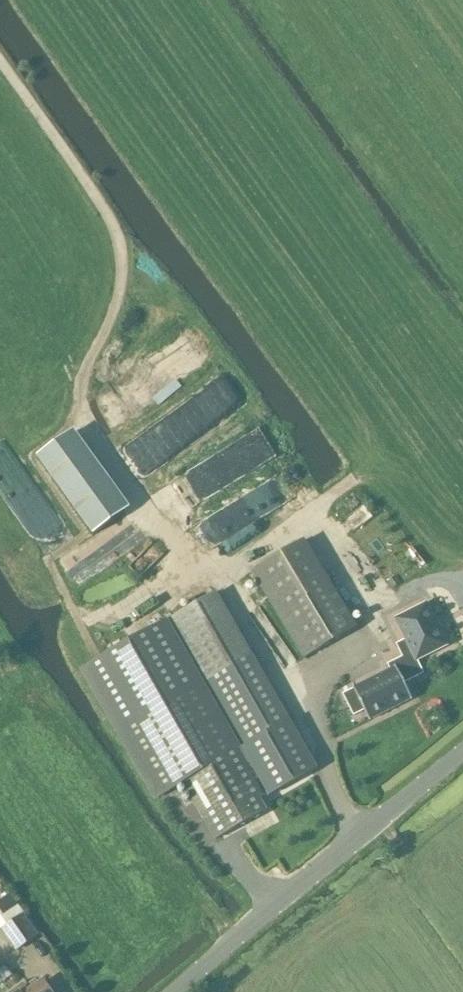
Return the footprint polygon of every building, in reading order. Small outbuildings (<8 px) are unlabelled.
[(357,627),(327,578),(275,609),(304,658),(357,627)] [(158,797),(184,783),(216,839),(267,810),(260,799),(267,795),(267,797),(317,769),(216,593),(85,669),(158,797)] [(412,652),(403,657),(414,678),(424,673),(418,661),(448,646),(427,603),(395,619),(412,652)] [(414,678),(403,657),(388,664),(391,670),(354,689),(370,720),(412,699),(404,683),(414,678)] [(1,930),(2,929),(23,914),(24,913),(10,894),(0,901),(0,929),(1,930)] [(2,929),(17,951),(38,935),(23,914),(2,929)] [(44,981),(29,991),(51,991),(44,981)]
